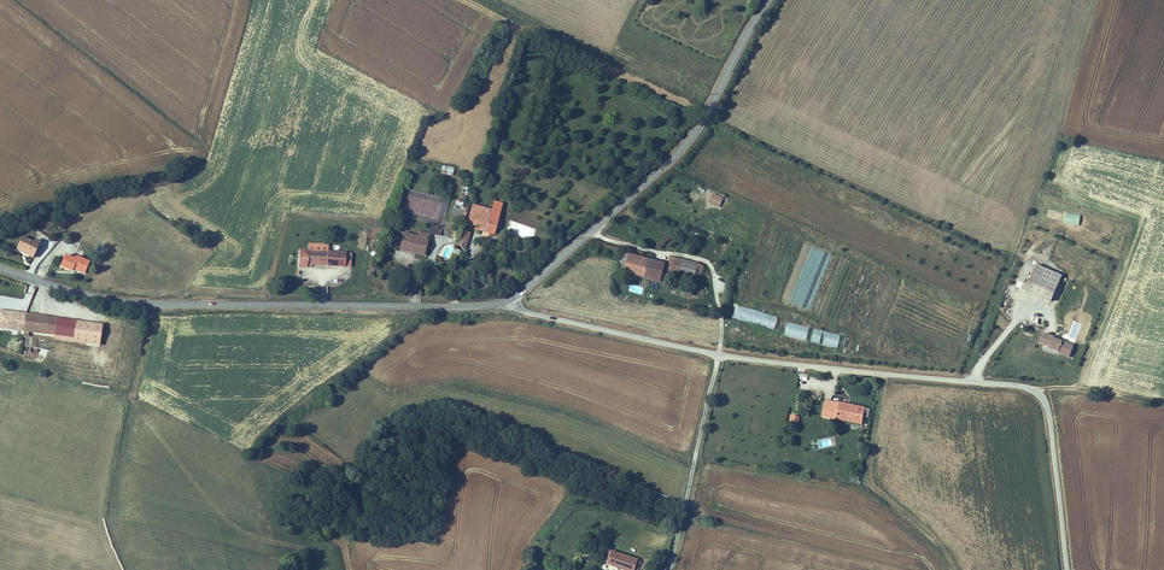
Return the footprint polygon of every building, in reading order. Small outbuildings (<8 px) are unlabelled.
[(441,175),(453,175),(453,167),(441,167),(441,175)] [(723,198),(713,193),(708,203),(719,208),(723,198)] [(459,197),(458,200),(465,202),(464,204),(466,205),(468,197),(460,194),(459,196),(459,197)] [(463,224),(467,213),(466,212),(468,205),(466,205),(464,204),(465,202),(458,200),(456,199),(450,220),(463,224)] [(491,209),(472,204),(466,227),(494,235),(503,203),(494,201),(491,209)] [(1114,229),(1099,223),(1095,233),(1110,239),(1114,229)] [(438,227),(430,225),(428,233),(440,236),(442,230),(438,229),(438,227)] [(417,235),(403,232),(399,250),(424,256),(430,234),(418,230),(417,235)] [(470,232),(462,230),(456,247),(465,250),(470,232)] [(33,242),(22,236),(16,249),(24,253),(23,254),(33,258),(40,242),(35,239),(33,242)] [(308,250),(299,249),(298,267),(307,268),(307,267),(307,265),(311,266),(326,267),(326,266),(345,267),(346,252),(328,250),(328,244),(308,243),(308,250)] [(618,271),(624,272),(628,254),(622,253),(618,271)] [(76,255),(75,258),(65,254),(60,266),(72,271),(73,269),(84,274),(90,261),(76,255)] [(664,269),(665,263),(628,254),(624,272),(623,273),(660,283),(660,282),(664,269)] [(672,267),(675,258),(670,257),(668,266),(666,265),(665,269),(668,270),(669,267),(672,267)] [(699,263),(675,257),(675,258),(672,267),(669,267),(668,270),(668,271),(673,272),(694,278),(695,277),(698,264),(699,263)] [(698,264),(695,277),(700,279),(704,265),(698,264)] [(1062,275),(1035,264),(1027,284),(1024,290),(1050,302),(1062,275)] [(668,270),(665,269),(664,269),(660,282),(670,284),(673,272),(668,271),(668,270)] [(778,316),(739,305),(735,319),(774,330),(778,316)] [(0,309),(0,328),(23,332),(28,332),(46,335),(46,334),(54,335),(56,317),(0,309)] [(102,324),(56,317),(54,335),(53,339),(100,347),(102,324)] [(847,336),(788,322),(784,335),(843,350),(847,336)] [(753,331),(752,338),(767,340),(768,334),(753,331)] [(1055,337),(1043,332),(1039,344),(1048,347),(1048,349),(1058,352),(1058,354),(1069,358),(1073,345),(1055,338),(1055,337)] [(836,420),(839,403),(825,400),(822,417),(836,420)] [(836,421),(862,425),(863,417),(865,408),(865,407),(839,402),(839,403),(836,420),(836,421)] [(800,417),(790,415),(789,423),(798,425),(800,417)] [(610,551),(605,565),(618,569),(633,569),(636,561),(637,560),(610,551)]
